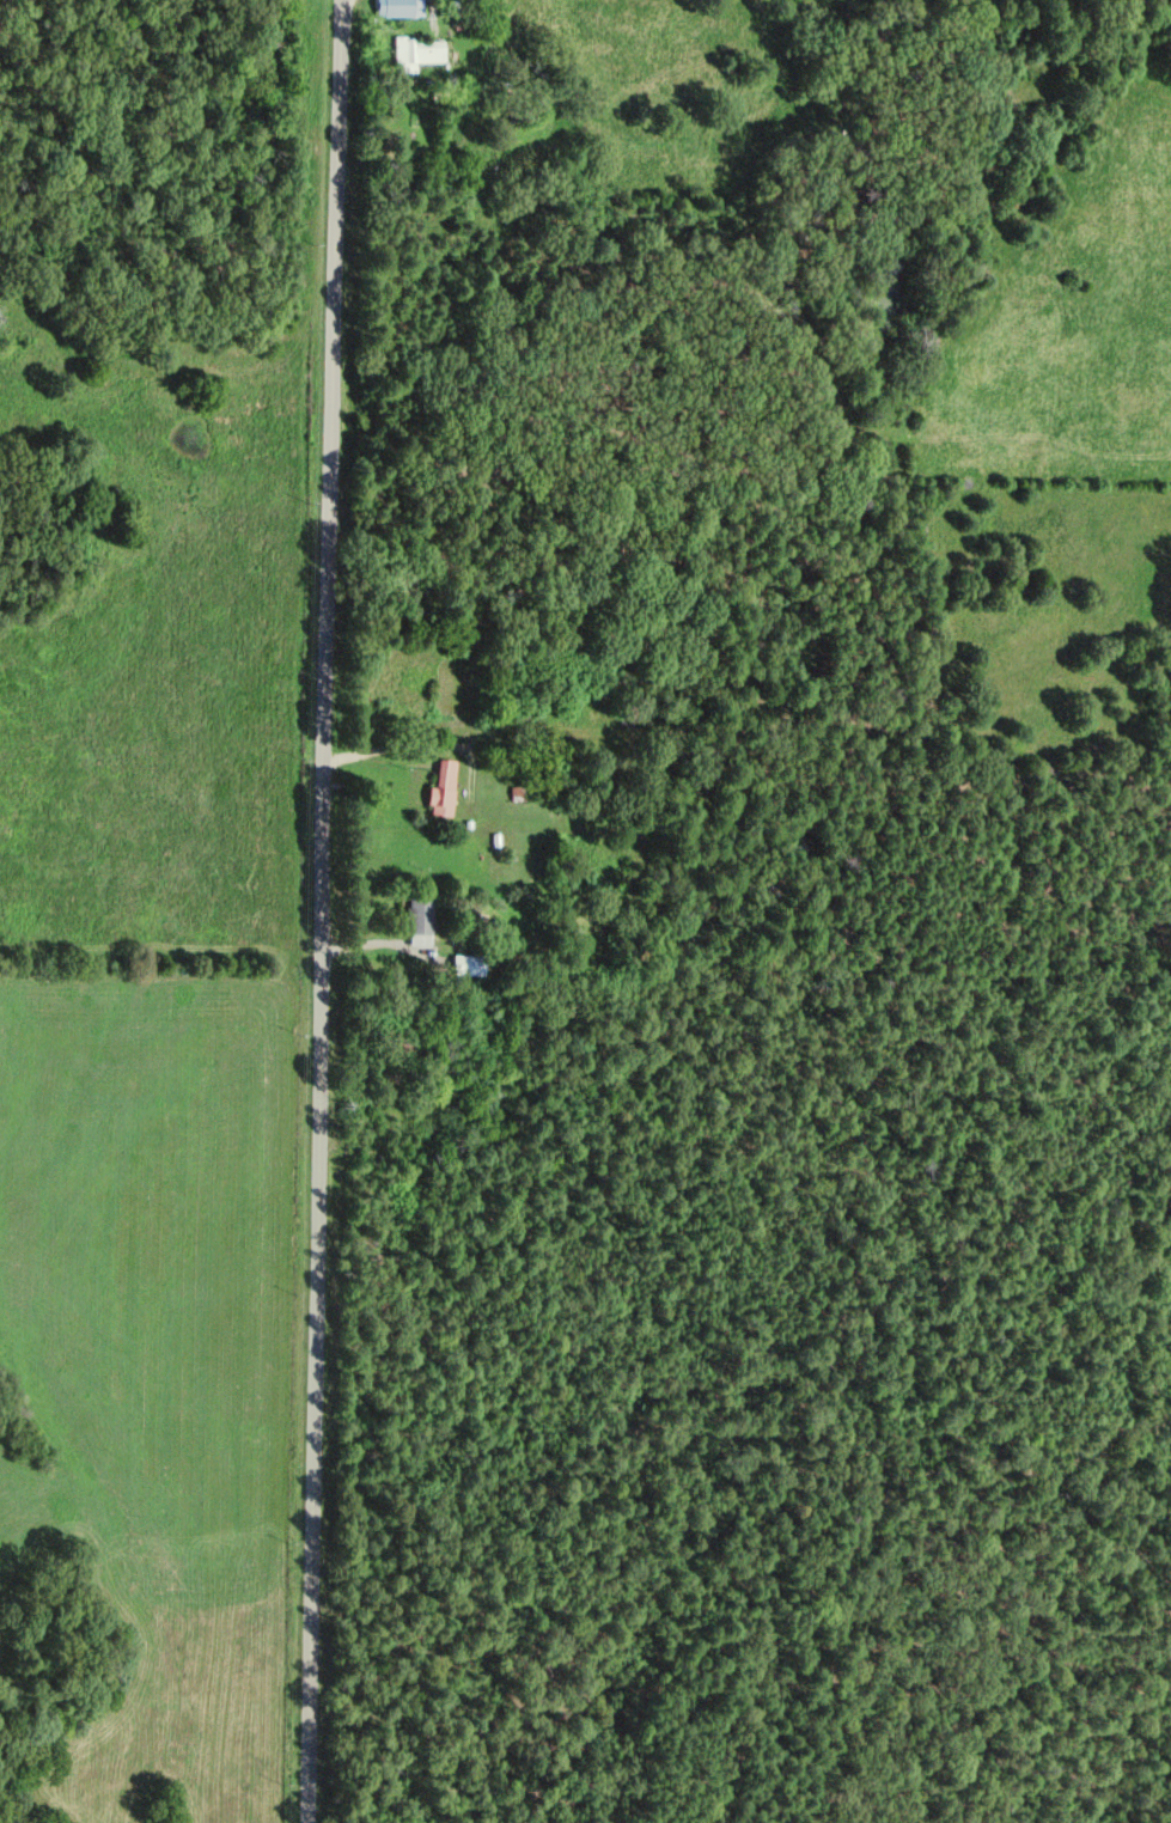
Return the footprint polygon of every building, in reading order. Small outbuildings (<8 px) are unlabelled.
[(428,0),(376,0),(376,17),(428,16),(428,0)] [(448,38),(399,40),(399,62),(406,62),(406,72),(421,72),(420,63),(448,62),(448,38)] [(461,761),(442,759),(439,789),(433,788),(431,814),(456,816),(461,761)] [(434,946),(434,899),(411,898),(410,946),(434,946)]
